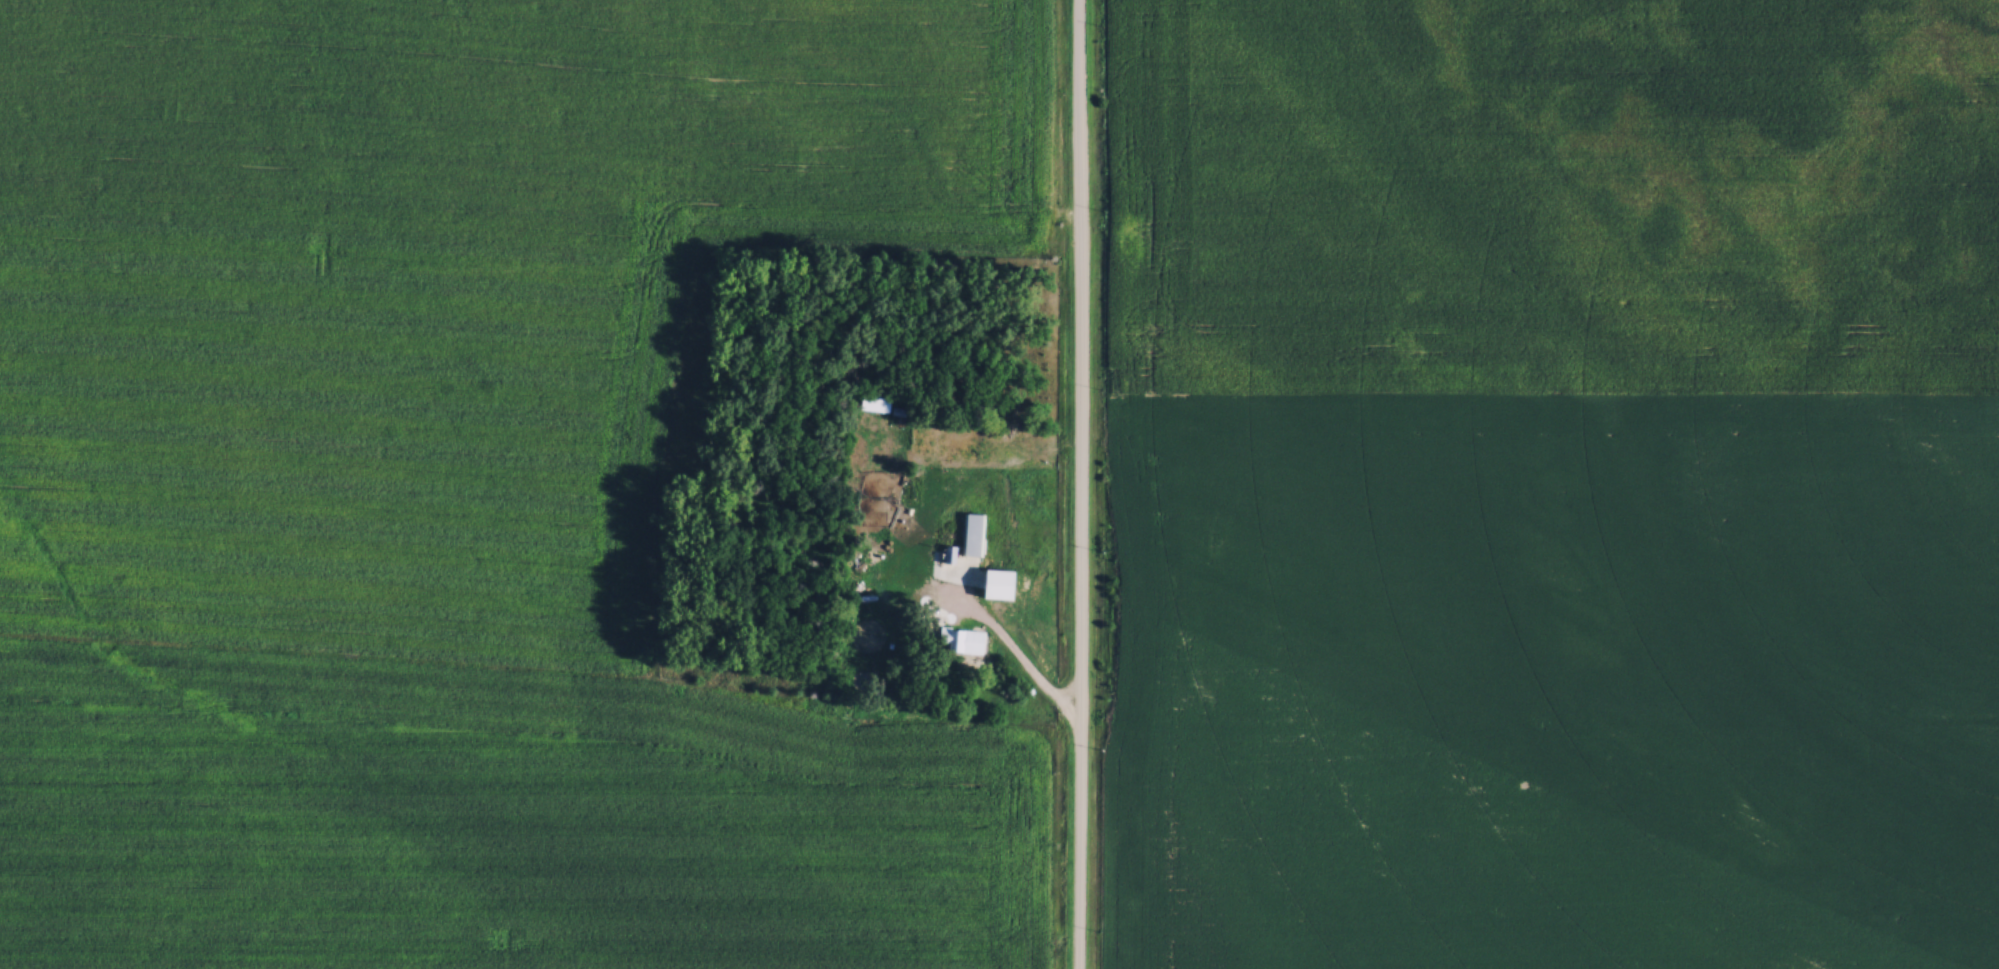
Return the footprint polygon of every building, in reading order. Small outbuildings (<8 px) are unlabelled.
[(987,512),(962,512),(962,555),(987,555),(987,512)] [(952,561),(952,546),(943,546),(943,561),(952,561)] [(983,630),(940,628),(939,652),(982,653),(983,630)]
